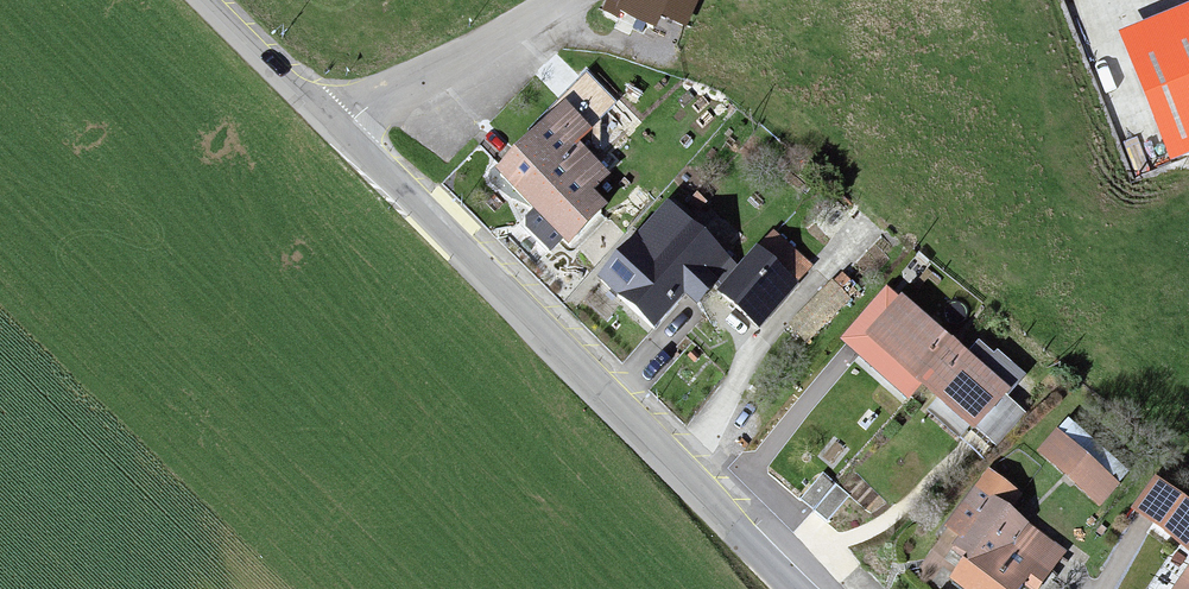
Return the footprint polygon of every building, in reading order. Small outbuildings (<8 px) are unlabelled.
[(615,20),(648,35),(663,0),(625,0),(615,20)] [(1124,43),(1176,162),(1188,157),(1188,14),(1124,43)] [(559,117),(493,186),(563,253),(597,217),(584,205),(601,186),(571,157),(585,142),(559,117)] [(663,215),(598,286),(657,340),(722,269),(663,215)] [(769,242),(722,296),(761,329),(808,275),(769,242)] [(870,352),(916,390),(948,351),(903,313),(870,352)] [(1006,399),(948,351),(916,390),(973,438),(1006,399)] [(953,588),(954,588),(1036,588),(1059,558),(988,506),(954,553),(970,565),(953,588)] [(1185,509),(1173,525),(1188,537),(1188,512),(1185,509)] [(1180,588),(1188,588),(1188,577),(1180,588)]
